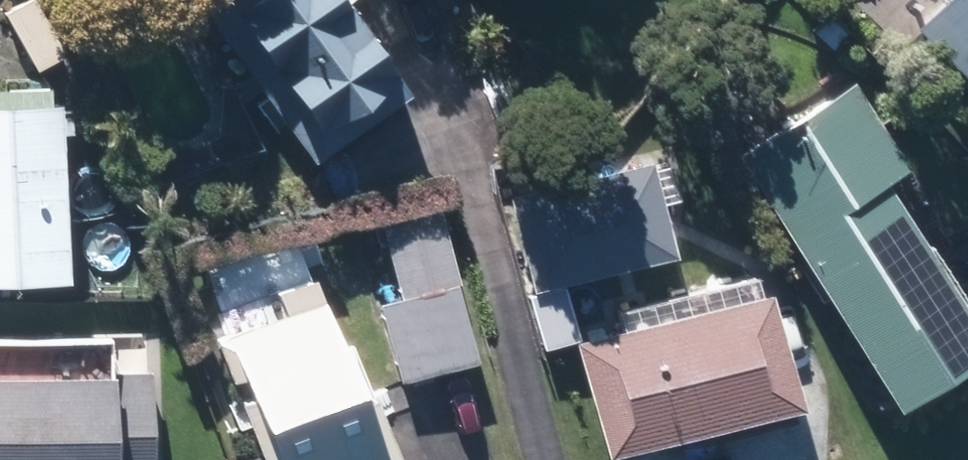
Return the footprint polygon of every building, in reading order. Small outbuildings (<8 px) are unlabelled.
[(299,157),(391,84),(326,0),(178,0),(299,157)] [(902,33),(967,104),(967,0),(938,0),(902,33)] [(965,361),(868,193),(894,178),(846,94),(750,149),(727,163),(871,415),(965,361)] [(85,279),(75,104),(0,109),(0,284),(85,279)] [(502,193),(523,299),(662,271),(641,165),(502,193)] [(376,291),(401,376),(476,353),(431,202),(375,219),(394,285),(376,291)] [(293,282),(258,298),(267,319),(206,346),(258,459),(375,459),(293,282)] [(784,414),(755,284),(614,316),(618,335),(565,347),(590,458),(784,414)] [(52,376),(0,376),(0,459),(53,459),(52,376)]
